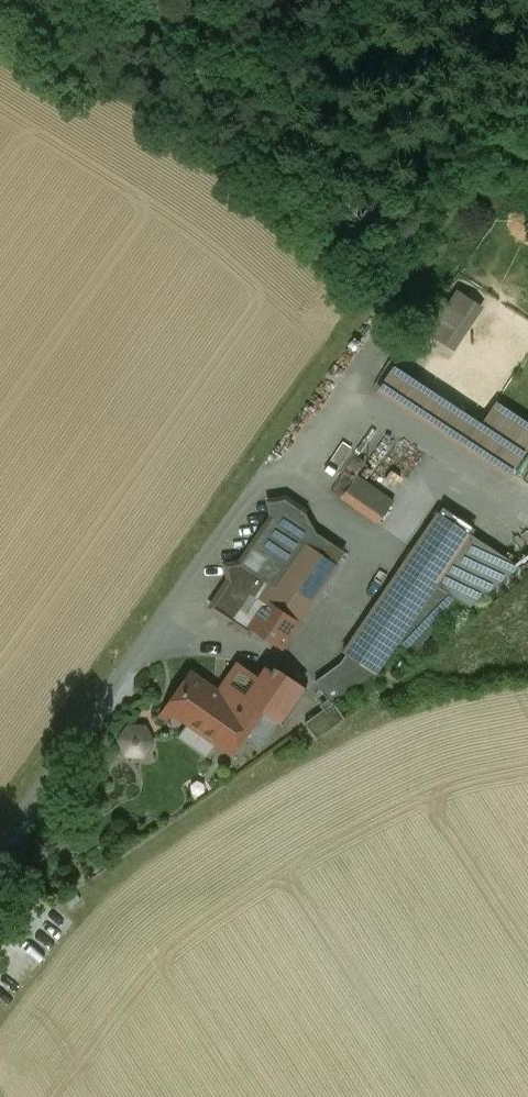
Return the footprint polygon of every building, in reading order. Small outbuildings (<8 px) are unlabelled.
[(458,293),(431,333),(453,348),(463,333),(457,329),(474,303),(458,293)] [(394,365),(379,387),(512,475),(527,450),(527,422),(496,401),(481,423),(394,365)] [(394,502),(338,462),(323,484),(378,524),(394,502)] [(285,498),(251,547),(288,572),(308,544),(337,564),(346,552),(316,532),(306,513),(285,498)] [(438,511),(343,651),(347,654),(374,672),(377,674),(399,642),(416,654),(454,597),(437,586),(471,534),(438,511)] [(471,534),(437,586),(454,597),(469,607),(520,567),(471,534)] [(278,586),(241,562),(226,565),(229,580),(210,607),(249,633),(253,627),(282,647),(337,565),(337,564),(308,544),(288,572),(278,586)] [(288,572),(251,547),(241,562),(278,586),(288,572)] [(341,663),(316,681),(331,702),(332,702),(374,672),(347,654),(341,663)] [(260,678),(241,665),(226,686),(231,689),(223,701),(210,692),(211,688),(194,676),(183,681),(182,692),(171,708),(166,705),(166,706),(232,753),(233,751),(241,756),(251,741),(244,736),(250,727),(261,735),(265,731),(270,735),(278,722),(282,725),(307,690),(278,670),(275,667),(271,672),(266,669),(260,678)] [(325,709),(305,723),(317,739),(345,719),(332,702),(331,702),(316,681),(315,682),(334,707),(327,712),(325,709)] [(127,733),(139,753),(155,743),(142,723),(127,733)]
